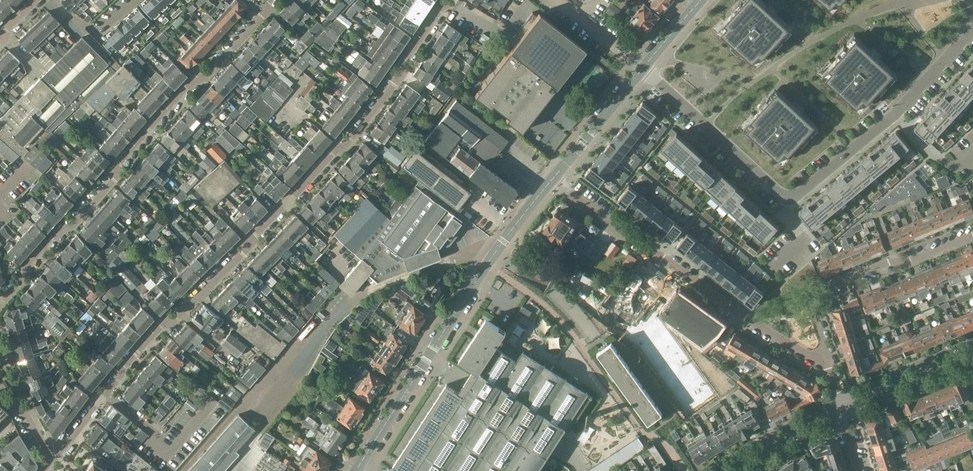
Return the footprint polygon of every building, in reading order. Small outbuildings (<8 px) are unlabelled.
[(7,15),(14,8),(6,0),(0,0),(0,8),(7,15)] [(14,8),(22,1),(20,0),(6,0),(14,8)] [(84,10),(74,0),(61,0),(61,1),(71,11),(76,14),(78,12),(79,14),(84,10)] [(84,10),(88,6),(82,0),(74,0),(84,10)] [(98,12),(105,6),(100,0),(87,0),(98,12)] [(153,19),(153,18),(161,11),(151,0),(145,0),(140,5),(140,4),(140,5),(153,19)] [(161,11),(169,4),(165,0),(151,0),(161,11)] [(246,4),(241,0),(233,0),(229,4),(240,14),(248,6),(246,4)] [(295,0),(291,0),(286,5),(304,22),(308,18),(311,15),(295,0)] [(311,15),(314,18),(318,13),(309,5),(311,2),(309,0),(295,0),(311,15)] [(346,4),(342,0),(333,10),(337,14),(346,4)] [(385,2),(393,8),(418,24),(420,22),(419,21),(423,16),(424,16),(405,3),(402,6),(393,0),(382,0),(385,2)] [(405,3),(424,16),(429,8),(418,0),(407,0),(405,3)] [(493,0),(473,0),(480,4),(483,0),(499,9),(501,5),(493,0)] [(630,7),(651,25),(658,17),(658,14),(641,0),(637,5),(634,2),(630,7)] [(651,2),(662,12),(672,0),(648,0),(651,2)] [(725,22),(728,25),(722,32),(753,60),(759,53),(763,56),(790,26),(776,13),(777,13),(774,10),(773,11),(769,7),(769,6),(767,4),(766,5),(761,0),(745,0),(725,22)] [(217,7),(233,22),(240,14),(229,4),(226,7),(221,2),(217,7)] [(396,16),(394,20),(412,32),(416,26),(417,26),(418,24),(393,8),(385,2),(382,6),(391,12),(396,16)] [(197,9),(191,3),(187,7),(192,13),(197,9)] [(614,3),(606,12),(614,18),(622,10),(614,3)] [(208,13),(226,30),(233,22),(217,7),(215,5),(208,13)] [(307,25),(304,22),(286,5),(280,11),(292,23),(295,21),(300,25),(297,28),(301,32),(307,25)] [(351,6),(345,13),(351,18),(355,13),(357,11),(351,6)] [(137,7),(129,15),(142,28),(150,21),(150,22),(151,21),(137,7)] [(642,33),(645,33),(651,25),(630,7),(627,11),(630,14),(625,19),(642,33)] [(331,20),(337,14),(333,10),(326,17),(331,20)] [(58,31),(62,26),(48,11),(41,18),(55,34),(58,31)] [(79,16),(83,19),(87,21),(91,18),(87,14),(85,11),(79,16)] [(219,37),(222,34),(226,30),(208,13),(207,12),(200,20),(219,37)] [(583,52),(585,49),(539,12),(536,15),(532,12),(505,47),(509,50),(474,95),(490,107),(492,104),(508,116),(505,119),(521,131),(555,87),(560,90),(587,55),(583,52)] [(352,22),(342,14),(337,19),(346,26),(348,28),(352,22)] [(405,44),(411,36),(395,24),(394,25),(389,21),(387,25),(378,19),(371,14),(368,18),(384,30),(390,34),(405,44)] [(134,36),(136,34),(142,28),(129,15),(122,22),(121,21),(134,36)] [(186,22),(180,16),(172,23),(178,29),(186,22)] [(283,32),(286,29),(274,17),(267,25),(287,42),(288,41),(287,39),(286,38),(287,36),(283,32)] [(33,25),(42,34),(48,40),(55,34),(41,18),(33,25)] [(211,45),(219,37),(200,20),(198,18),(194,23),(203,32),(201,35),(211,45)] [(330,24),(341,33),(346,26),(337,19),(336,18),(330,24)] [(113,29),(118,34),(126,43),(134,36),(121,21),(113,29)] [(300,37),(300,38),(309,45),(326,28),(320,23),(318,21),(311,28),(310,27),(300,37)] [(442,33),(463,48),(466,44),(464,43),(467,38),(447,24),(442,33)] [(48,40),(42,34),(33,25),(26,32),(41,47),(48,40)] [(261,32),(263,34),(273,43),(277,47),(281,44),(282,45),(284,43),(285,44),(287,42),(267,25),(261,32)] [(340,34),(330,26),(325,32),(324,33),(335,42),(340,34)] [(116,48),(118,51),(119,51),(118,50),(126,43),(118,34),(113,29),(106,36),(105,36),(105,37),(107,39),(103,43),(111,53),(112,52),(111,52),(116,48)] [(378,38),(381,40),(385,43),(399,52),(405,44),(390,34),(384,30),(381,34),(378,38)] [(41,47),(26,32),(19,39),(33,55),(41,47)] [(167,37),(163,32),(157,38),(161,42),(167,37)] [(193,43),(204,53),(211,45),(201,35),(196,39),(192,35),(190,37),(185,32),(183,34),(189,40),(193,43)] [(273,43),(263,34),(261,32),(259,34),(254,39),(272,57),(275,59),(278,55),(270,47),(273,43)] [(324,33),(317,42),(329,50),(335,42),(324,33)] [(436,41),(454,53),(457,49),(461,53),(464,48),(463,48),(442,33),(436,41)] [(189,40),(183,34),(180,38),(185,43),(189,40)] [(71,44),(75,40),(70,35),(66,38),(71,44)] [(55,92),(58,96),(66,104),(72,99),(75,102),(87,90),(84,87),(107,64),(108,63),(82,37),(77,42),(67,52),(63,56),(56,63),(41,78),(55,92)] [(857,37),(829,67),(832,70),(826,77),(858,106),(864,99),(867,102),(877,91),(894,72),(880,59),(881,58),(878,56),(873,52),(874,52),(871,49),(871,50),(857,37)] [(292,47),(294,49),(299,54),(309,45),(300,38),(292,47)] [(373,39),(369,44),(373,46),(393,61),(399,52),(385,43),(381,40),(378,38),(376,41),(373,39)] [(254,39),(247,46),(259,57),(262,54),(268,61),(272,57),(254,39)] [(145,48),(151,53),(157,47),(156,46),(153,42),(152,41),(145,48)] [(430,49),(453,64),(454,65),(457,61),(451,58),(454,53),(436,41),(430,49)] [(196,61),(204,53),(193,43),(186,51),(196,61)] [(63,56),(67,52),(59,44),(55,48),(63,56)] [(256,61),(259,57),(247,46),(240,54),(259,71),(263,67),(256,61)] [(367,54),(374,59),(388,68),(393,61),(373,46),(367,54)] [(141,52),(140,52),(146,58),(151,53),(145,48),(141,52)] [(287,56),(292,61),(299,54),(294,49),(287,56)] [(424,57),(438,67),(441,62),(450,68),(453,64),(430,49),(424,57)] [(20,61),(13,54),(8,50),(2,56),(17,71),(23,76),(25,74),(20,69),(21,68),(17,64),(20,61)] [(189,69),(196,61),(186,51),(178,59),(189,69)] [(317,59),(308,51),(303,56),(312,65),(317,59)] [(105,81),(120,96),(123,100),(131,92),(134,88),(138,85),(141,81),(138,78),(141,75),(140,73),(143,70),(136,64),(141,59),(135,53),(135,52),(134,53),(135,53),(130,57),(130,58),(126,61),(125,61),(125,62),(121,66),(115,72),(105,81)] [(470,52),(467,56),(474,61),(476,57),(470,52)] [(358,53),(355,58),(382,76),(388,68),(374,59),(372,63),(358,53)] [(240,54),(233,61),(246,72),(248,69),(257,77),(260,72),(259,71),(240,54)] [(0,58),(0,69),(6,75),(9,72),(13,76),(17,71),(2,56),(0,58)] [(292,62),(292,61),(287,56),(287,57),(288,58),(281,65),(284,68),(292,61),(292,62)] [(419,66),(438,79),(440,77),(438,76),(440,74),(435,71),(438,67),(424,57),(419,66)] [(304,58),(298,64),(303,69),(309,63),(304,58)] [(360,68),(358,71),(363,75),(376,85),(382,76),(355,58),(352,62),(360,68)] [(164,59),(161,62),(181,81),(187,75),(173,62),(170,64),(164,59)] [(304,72),(292,62),(292,61),(284,68),(297,79),(304,72)] [(158,67),(165,74),(163,77),(175,88),(181,81),(161,62),(160,63),(161,64),(158,67)] [(231,63),(224,71),(245,90),(246,89),(243,87),(250,80),(244,74),(231,63)] [(84,87),(87,90),(75,102),(72,99),(66,104),(58,96),(55,92),(41,78),(18,101),(15,103),(13,105),(11,108),(0,119),(0,124),(3,127),(0,131),(0,138),(4,142),(19,155),(20,154),(23,156),(35,146),(38,143),(45,137),(52,131),(79,106),(85,100),(105,81),(115,72),(107,64),(84,87)] [(339,66),(335,71),(346,79),(349,75),(339,66)] [(413,74),(427,83),(428,81),(435,86),(439,80),(438,79),(419,66),(413,74)] [(0,69),(0,81),(5,86),(9,83),(3,78),(6,75),(0,69)] [(961,77),(972,89),(972,73),(969,69),(961,77)] [(224,71),(218,78),(231,90),(234,87),(242,94),(245,90),(224,71)] [(459,77),(463,80),(467,74),(463,71),(459,77)] [(157,72),(151,78),(169,94),(175,88),(163,77),(157,72)] [(272,83),(278,76),(273,72),(268,79),(272,83)] [(366,97),(373,89),(353,73),(347,80),(348,81),(350,83),(366,97)] [(153,87),(150,90),(162,101),(169,94),(151,78),(148,75),(145,79),(153,87)] [(279,77),(272,85),(287,98),(294,89),(279,77)] [(961,77),(953,86),(968,100),(972,94),(972,89),(961,77)] [(235,94),(231,90),(218,78),(211,85),(228,101),(235,94)] [(266,89),(271,84),(266,79),(261,84),(266,89)] [(453,90),(448,87),(439,80),(435,86),(431,92),(444,101),(449,95),(453,90)] [(95,109),(99,113),(105,107),(108,104),(110,100),(111,100),(113,97),(116,99),(120,96),(105,81),(85,100),(95,109)] [(342,90),(360,105),(366,97),(350,83),(348,81),(341,89),(342,90)] [(270,118),(272,115),(287,98),(272,85),(271,84),(266,90),(265,92),(254,103),(250,108),(266,122),(270,118)] [(403,88),(400,92),(422,108),(424,106),(426,104),(417,97),(420,94),(406,84),(403,88)] [(138,85),(134,88),(156,108),(162,101),(150,90),(148,93),(143,88),(138,85)] [(211,85),(204,92),(219,105),(221,103),(227,109),(232,104),(228,101),(211,85)] [(945,94),(960,108),(968,100),(953,86),(945,94)] [(150,115),(156,108),(134,88),(131,92),(141,100),(137,104),(150,115)] [(256,100),(262,92),(258,88),(251,96),(256,100)] [(310,89),(304,97),(310,102),(317,95),(310,89)] [(333,95),(354,112),(360,105),(342,90),(338,96),(334,93),(333,95)] [(788,155),(816,125),(802,112),(802,111),(800,109),(799,110),(795,105),(793,102),(792,103),(778,90),(751,120),(754,123),(747,130),(779,159),(785,152),(788,155)] [(222,109),(219,105),(204,92),(197,100),(214,114),(216,116),(222,109)] [(400,92),(394,100),(407,110),(410,107),(418,113),(422,108),(400,92)] [(960,108),(945,94),(938,103),(953,116),(960,108)] [(304,110),(307,107),(311,102),(304,97),(301,95),(294,103),(304,110)] [(348,120),(354,112),(333,95),(328,100),(336,107),(334,109),(348,120)] [(13,105),(15,103),(18,101),(12,96),(8,100),(13,105)] [(250,96),(246,100),(251,104),(255,100),(250,96)] [(443,104),(432,97),(429,101),(434,105),(428,112),(433,116),(443,104)] [(90,115),(95,109),(85,100),(79,106),(81,107),(87,112),(90,115)] [(203,118),(206,115),(212,120),(216,116),(214,114),(197,100),(191,107),(203,118)] [(388,108),(407,122),(410,124),(413,120),(405,114),(407,110),(394,100),(388,108)] [(643,101),(637,110),(651,121),(657,113),(643,101)] [(4,113),(10,107),(5,102),(0,107),(0,110),(4,113)] [(311,102),(307,107),(312,112),(317,107),(311,102)] [(248,106),(245,103),(238,109),(241,113),(248,106)] [(930,111),(945,125),(953,116),(938,103),(930,111)] [(126,105),(122,109),(141,125),(146,119),(134,108),(132,110),(126,105)] [(242,113),(252,122),(259,115),(248,106),(242,113)] [(81,119),(87,112),(81,107),(74,113),(81,119)] [(105,107),(99,113),(103,116),(105,118),(110,122),(113,119),(108,115),(111,111),(105,107)] [(388,108),(382,117),(396,126),(399,122),(405,126),(407,122),(388,108)] [(116,116),(117,117),(135,132),(141,125),(122,109),(116,116)] [(188,109),(181,117),(200,134),(204,130),(198,124),(201,121),(188,109)] [(229,116),(233,120),(241,113),(236,109),(229,116)] [(327,109),(324,113),(341,128),(348,120),(334,109),(331,112),(327,109)] [(637,110),(630,118),(644,129),(651,121),(637,110)] [(930,111),(922,119),(937,133),(945,125),(930,111)] [(325,122),(322,125),(335,136),(341,128),(324,113),(322,112),(318,117),(325,122)] [(110,122),(105,118),(103,116),(99,113),(99,114),(102,117),(99,121),(105,126),(105,125),(113,132),(111,134),(123,145),(129,139),(112,124),(110,122)] [(252,122),(242,115),(237,121),(246,129),(252,122)] [(117,117),(114,121),(112,124),(129,139),(135,132),(117,117)] [(181,117),(175,125),(188,137),(191,134),(196,139),(200,134),(181,117)] [(393,130),(396,126),(382,117),(377,124),(398,140),(400,138),(401,136),(393,130)] [(630,118),(624,126),(638,137),(644,129),(630,118)] [(914,128),(929,142),(937,133),(922,119),(914,128)] [(66,134),(74,128),(66,121),(58,127),(66,134)] [(223,131),(224,129),(227,126),(222,121),(218,125),(223,131)] [(236,122),(229,129),(238,137),(243,142),(249,134),(245,130),(236,122)] [(377,124),(371,133),(384,143),(387,139),(391,142),(395,145),(396,142),(398,140),(377,124)] [(186,140),(188,137),(175,125),(168,132),(187,149),(191,145),(186,140)] [(624,126),(617,134),(631,145),(638,137),(624,126)] [(58,127),(53,132),(59,137),(60,139),(66,134),(58,127)] [(310,127),(307,131),(325,147),(332,139),(320,129),(317,132),(310,127)] [(101,130),(97,135),(117,152),(123,145),(111,134),(109,136),(101,130)] [(226,130),(221,133),(234,147),(240,141),(226,130)] [(59,137),(53,132),(52,131),(45,137),(52,144),(59,137)] [(102,145),(99,148),(112,159),(117,152),(97,135),(93,131),(90,134),(102,145)] [(309,140),(306,144),(318,155),(325,147),(307,131),(303,135),(309,140)] [(888,138),(901,154),(909,146),(896,131),(888,138)] [(168,132),(161,139),(174,152),(180,157),(183,153),(186,155),(189,151),(187,149),(168,132)] [(663,147),(672,155),(686,140),(677,132),(663,147)] [(234,147),(221,133),(216,139),(229,152),(234,147)] [(289,155),(293,158),(305,169),(311,162),(292,144),(288,140),(287,141),(280,134),(277,138),(282,142),(282,143),(292,152),(289,155)] [(617,134),(611,142),(625,153),(631,145),(617,134)] [(54,145),(52,144),(45,137),(38,143),(42,146),(46,143),(51,148),(54,145)] [(311,162),(318,155),(306,144),(303,147),(299,144),(291,137),(288,140),(292,144),(311,162)] [(410,149),(416,142),(410,137),(404,145),(405,145),(410,149)] [(892,161),(901,154),(888,138),(879,145),(892,161)] [(210,144),(204,139),(201,142),(206,147),(210,144)] [(694,148),(686,140),(672,155),(680,163),(694,148)] [(80,145),(86,151),(105,167),(110,161),(92,144),(88,141),(85,145),(82,142),(80,145)] [(19,155),(4,142),(0,147),(0,151),(12,162),(19,155)] [(159,142),(152,150),(171,167),(175,163),(168,157),(171,154),(159,142)] [(364,142),(357,149),(377,167),(381,164),(379,162),(374,157),(376,155),(364,142)] [(611,142),(605,150),(619,161),(625,153),(611,142)] [(219,160),(225,154),(215,143),(209,149),(219,160)] [(397,165),(410,149),(405,145),(400,151),(391,145),(388,148),(384,145),(379,151),(390,159),(397,165)] [(879,145),(870,152),(883,168),(892,161),(879,145)] [(36,168),(43,173),(52,162),(46,157),(47,156),(35,146),(23,156),(36,168)] [(413,147),(400,165),(457,208),(470,191),(413,147)] [(680,163),(689,170),(703,155),(694,148),(680,163)] [(357,149),(351,156),(364,167),(366,164),(374,171),(377,167),(357,149)] [(152,150),(146,157),(158,168),(162,165),(166,169),(170,172),(173,169),(171,167),(152,150)] [(605,150),(598,158),(612,169),(619,161),(605,150)] [(80,157),(99,174),(105,167),(86,151),(80,157)] [(208,174),(218,166),(203,151),(195,160),(200,165),(203,168),(208,174)] [(275,155),(277,156),(298,177),(305,169),(293,158),(290,162),(286,159),(287,158),(286,158),(287,157),(285,155),(283,156),(279,152),(275,155)] [(874,175),(883,168),(870,152),(861,160),(874,175)] [(689,170),(697,178),(711,163),(703,155),(689,170)] [(72,162),(93,180),(99,174),(80,157),(78,156),(72,162)] [(269,165),(279,174),(291,184),(298,177),(277,156),(269,165)] [(364,167),(351,156),(345,163),(365,181),(371,174),(364,167)] [(146,157),(139,164),(165,188),(169,184),(164,179),(159,175),(162,172),(158,168),(146,157)] [(598,158),(592,166),(606,177),(612,169),(598,158)] [(397,165),(390,159),(386,164),(396,173),(400,167),(397,165)] [(213,207),(217,203),(236,187),(235,186),(240,182),(240,183),(243,181),(225,160),(214,169),(194,187),(213,207)] [(861,160),(852,167),(865,183),(874,175),(861,160)] [(67,169),(75,176),(87,187),(93,180),(72,162),(67,169)] [(351,181),(359,188),(361,185),(365,181),(345,163),(339,169),(351,181)] [(697,178),(706,186),(719,171),(711,163),(697,178)] [(165,188),(139,164),(133,171),(152,189),(155,185),(162,192),(165,188)] [(195,171),(197,173),(202,178),(207,174),(202,168),(203,168),(200,165),(195,171)] [(592,166),(585,174),(599,185),(606,177),(592,166)] [(61,176),(81,193),(87,187),(75,176),(73,179),(67,173),(60,167),(59,168),(56,172),(61,176)] [(268,167),(264,171),(268,174),(266,176),(268,179),(269,179),(272,182),(283,193),(290,186),(289,186),(278,175),(274,172),(268,167)] [(857,190),(865,183),(852,167),(844,174),(857,190)] [(152,189),(133,171),(126,179),(147,197),(151,193),(150,192),(152,189)] [(337,171),(331,177),(351,196),(354,192),(347,185),(349,183),(337,171)] [(714,194),(728,179),(719,171),(706,186),(714,194)] [(887,194),(870,208),(874,213),(886,203),(887,205),(911,195),(926,190),(927,189),(916,176),(918,174),(915,171),(887,194)] [(386,176),(381,172),(375,179),(379,183),(386,176)] [(260,184),(260,185),(262,187),(265,189),(276,200),(281,195),(283,193),(272,182),(269,179),(268,179),(266,176),(263,174),(261,177),(264,180),(260,184)] [(844,174),(835,182),(848,197),(857,190),(844,174)] [(185,180),(192,187),(199,180),(194,175),(191,178),(189,176),(185,180)] [(959,183),(946,175),(937,178),(941,189),(959,183)] [(66,186),(63,189),(75,200),(81,193),(61,176),(58,179),(66,186)] [(349,198),(351,196),(331,177),(325,184),(342,200),(344,197),(348,200),(349,198)] [(147,197),(126,179),(120,186),(133,197),(136,194),(144,200),(147,197)] [(728,179),(714,194),(723,201),(736,186),(728,179)] [(187,194),(192,187),(185,180),(179,187),(187,194)] [(389,184),(385,180),(382,184),(381,185),(385,189),(389,184)] [(418,181),(415,185),(402,202),(397,209),(396,211),(393,214),(439,246),(441,244),(442,245),(443,245),(444,245),(445,245),(446,245),(448,245),(448,244),(450,243),(468,219),(456,210),(418,181)] [(839,205),(848,197),(835,182),(826,189),(839,205)] [(39,185),(36,183),(36,184),(34,183),(31,186),(33,187),(30,190),(32,193),(39,185)] [(258,183),(254,188),(259,195),(265,189),(262,187),(260,185),(258,183)] [(325,184),(318,191),(338,210),(342,206),(339,203),(342,200),(325,184)] [(628,184),(617,198),(624,204),(636,190),(628,184)] [(731,209),(745,194),(736,186),(723,201),(731,209)] [(949,208),(954,222),(966,217),(963,211),(961,212),(958,204),(956,199),(955,196),(951,187),(947,188),(954,206),(949,208)] [(53,188),(49,194),(67,210),(73,203),(61,192),(58,195),(55,192),(56,190),(53,188)] [(128,204),(131,201),(118,189),(111,196),(132,215),(136,211),(128,204)] [(195,189),(188,196),(195,203),(202,196),(195,189)] [(826,189),(817,196),(830,212),(839,205),(826,189)] [(926,190),(911,195),(913,201),(929,195),(927,189),(926,190)] [(636,190),(624,204),(632,210),(643,196),(636,190)] [(318,191),(312,197),(325,209),(332,216),(338,210),(318,191)] [(60,217),(67,210),(49,194),(44,199),(50,204),(48,207),(60,217)] [(745,194),(731,209),(739,217),(753,202),(745,194)] [(396,211),(397,209),(402,202),(394,195),(388,202),(392,205),(391,206),(396,211)] [(111,196),(105,203),(118,215),(121,212),(129,219),(132,215),(111,196)] [(193,201),(188,196),(181,202),(186,208),(193,201)] [(364,254),(389,219),(384,214),(365,196),(365,197),(363,199),(359,204),(356,208),(357,209),(354,212),(338,230),(354,245),(364,254)] [(643,196),(632,210),(639,216),(651,202),(643,196)] [(808,203),(821,219),(830,212),(817,196),(808,203)] [(941,220),(943,226),(954,222),(949,208),(943,210),(940,202),(937,196),(934,198),(936,204),(940,211),(943,219),(941,220)] [(175,197),(169,203),(172,206),(174,208),(180,202),(175,197)] [(249,206),(260,216),(267,209),(256,198),(252,202),(248,197),(244,201),(249,206)] [(332,216),(325,209),(312,197),(306,204),(326,223),(329,219),(332,216)] [(958,204),(961,212),(963,211),(966,217),(972,214),(972,208),(969,199),(964,202),(962,197),(956,199),(958,204)] [(47,231),(54,224),(37,209),(34,206),(30,203),(28,201),(25,204),(27,206),(25,207),(29,211),(33,215),(32,217),(47,231)] [(260,216),(249,206),(244,201),(237,208),(238,209),(242,213),(253,223),(260,216)] [(184,205),(180,202),(174,208),(178,212),(184,205)] [(651,202),(639,216),(647,222),(658,208),(651,202)] [(748,225),(762,210),(753,202),(739,217),(748,225)] [(38,207),(37,209),(54,224),(60,217),(48,207),(44,203),(39,208),(38,207)] [(112,222),(121,230),(125,233),(128,229),(116,218),(118,215),(105,203),(99,210),(112,222)] [(164,209),(167,212),(172,206),(169,203),(164,209)] [(800,211),(813,226),(821,219),(808,203),(800,211)] [(914,213),(912,207),(911,203),(906,205),(910,215),(914,213)] [(312,222),(314,220),(325,230),(329,226),(326,223),(306,204),(300,211),(312,222)] [(922,227),(925,234),(935,230),(929,216),(923,218),(920,212),(919,212),(916,205),(912,207),(914,213),(917,220),(921,228),(922,227)] [(389,219),(393,214),(396,211),(391,206),(384,214),(389,219)] [(152,215),(157,220),(164,213),(159,208),(152,215)] [(174,208),(168,213),(169,214),(174,219),(177,222),(183,216),(178,212),(174,208)] [(658,208),(647,222),(655,228),(666,214),(658,208)] [(231,216),(246,231),(253,223),(242,213),(238,209),(231,216)] [(579,223),(560,209),(557,210),(554,214),(555,216),(552,219),(583,241),(589,245),(595,237),(591,235),(589,238),(580,231),(583,226),(579,223)] [(99,210),(92,217),(106,229),(112,222),(99,210)] [(762,210),(748,225),(756,232),(770,217),(762,210)] [(940,211),(929,216),(935,230),(943,226),(941,220),(943,219),(940,211)] [(169,214),(162,220),(167,225),(174,219),(169,214)] [(440,257),(438,248),(439,246),(393,214),(389,219),(364,254),(362,257),(362,258),(340,284),(339,285),(350,295),(360,284),(361,285),(364,282),(363,280),(368,274),(377,282),(385,278),(440,257)] [(666,214),(655,228),(662,234),(673,220),(666,214)] [(296,215),(295,215),(289,221),(307,239),(311,236),(305,230),(308,227),(296,215)] [(92,217),(86,225),(105,241),(106,240),(107,241),(109,238),(103,233),(106,229),(92,217)] [(154,222),(149,217),(143,224),(148,228),(154,222)] [(216,225),(233,243),(240,236),(222,217),(215,224),(216,225)] [(779,225),(770,217),(756,232),(765,240),(779,225)] [(21,226),(38,241),(45,233),(34,223),(33,223),(27,218),(23,223),(21,226)] [(167,225),(162,220),(161,219),(154,226),(160,232),(167,225)] [(606,246),(595,237),(589,245),(583,241),(552,219),(546,228),(546,231),(550,234),(547,237),(547,239),(552,243),(556,243),(557,241),(568,249),(572,249),(574,245),(595,260),(606,246)] [(864,228),(866,234),(870,233),(868,227),(869,227),(876,224),(874,219),(862,224),(864,228)] [(673,220),(662,234),(670,240),(681,226),(673,220)] [(921,228),(917,220),(908,224),(914,238),(925,234),(922,227),(921,228)] [(289,221),(282,229),(299,245),(302,242),(304,244),(307,242),(309,244),(310,242),(307,239),(289,221)] [(861,222),(853,226),(855,232),(859,230),(864,228),(862,224),(861,222)] [(145,227),(141,223),(135,229),(140,233),(145,227)] [(908,224),(899,228),(902,235),(900,236),(903,243),(914,238),(908,224)] [(102,245),(105,241),(86,225),(79,232),(93,244),(96,240),(102,245)] [(210,232),(215,237),(227,249),(233,243),(216,225),(210,232)] [(21,237),(33,248),(38,241),(21,226),(17,230),(23,235),(21,237)] [(845,236),(846,238),(856,234),(855,232),(853,226),(852,227),(850,229),(844,233),(845,236)] [(9,240),(26,255),(33,248),(21,237),(17,234),(14,238),(11,236),(7,232),(6,229),(4,227),(0,229),(0,231),(2,234),(9,240)] [(902,235),(899,228),(888,232),(893,247),(903,243),(900,236),(902,235)] [(296,248),(299,245),(282,229),(276,235),(297,256),(300,252),(296,248)] [(133,243),(126,237),(127,236),(125,233),(121,230),(117,235),(123,240),(121,242),(126,248),(131,244),(133,243)] [(201,243),(198,246),(214,262),(220,255),(201,236),(197,231),(193,234),(198,239),(201,243)] [(220,255),(227,249),(215,237),(214,238),(206,231),(201,236),(220,255)] [(688,232),(677,246),(685,252),(696,238),(688,232)] [(139,238),(141,240),(144,244),(149,239),(144,234),(139,238)] [(77,235),(70,242),(88,258),(92,254),(94,251),(93,250),(77,235)] [(282,254),(286,257),(288,255),(291,258),(297,264),(301,260),(297,256),(276,235),(269,243),(281,255),(282,254)] [(873,247),(876,254),(886,249),(881,235),(868,241),(871,248),(873,247)] [(840,252),(845,266),(854,263),(851,256),(853,255),(848,243),(846,238),(845,236),(841,238),(843,242),(841,243),(844,250),(840,252)] [(859,244),(865,258),(876,254),(873,247),(871,248),(868,241),(866,237),(862,238),(864,242),(859,244)] [(318,249),(320,251),(326,244),(320,238),(316,241),(318,243),(315,246),(318,249)] [(696,238),(685,252),(692,258),(704,244),(696,238)] [(20,262),(26,255),(9,240),(7,241),(8,243),(4,247),(8,251),(8,252),(20,262)] [(139,240),(134,245),(141,253),(147,248),(139,240)] [(612,257),(619,246),(612,241),(605,253),(612,257)] [(70,242),(68,244),(63,250),(81,266),(88,258),(70,242)] [(110,247),(113,250),(118,254),(124,249),(126,248),(121,242),(117,246),(113,243),(110,247)] [(854,263),(865,258),(859,244),(854,246),(853,242),(848,243),(853,255),(851,256),(854,263)] [(281,263),(283,260),(278,256),(279,254),(268,243),(261,251),(281,270),(282,271),(286,268),(281,263)] [(207,268),(214,262),(198,246),(196,244),(194,245),(193,244),(189,248),(207,268)] [(704,244),(692,258),(700,264),(711,250),(704,244)] [(185,245),(180,249),(184,253),(182,255),(201,274),(207,268),(189,248),(185,245)] [(845,266),(840,252),(833,255),(831,251),(831,252),(828,246),(824,249),(831,265),(833,264),(836,272),(839,271),(839,269),(845,266)] [(322,252),(320,251),(318,249),(311,256),(314,260),(322,252)] [(558,253),(553,249),(548,255),(555,261),(557,259),(555,257),(558,253)] [(818,261),(819,264),(824,274),(825,277),(836,272),(833,264),(831,265),(824,249),(820,253),(822,259),(818,261)] [(63,250),(56,257),(74,274),(81,266),(63,250)] [(104,260),(108,265),(118,256),(117,255),(118,254),(113,250),(110,253),(105,259),(104,260)] [(711,250),(700,264),(707,270),(719,256),(711,250)] [(963,255),(969,271),(971,276),(972,275),(972,250),(963,254),(963,255)] [(124,251),(118,256),(126,264),(132,258),(129,255),(124,251)] [(261,251),(254,258),(267,270),(269,267),(273,270),(278,274),(281,270),(261,251)] [(623,263),(631,268),(638,259),(630,253),(623,263)] [(969,271),(963,255),(957,257),(958,259),(955,260),(957,265),(954,266),(955,270),(957,269),(962,281),(966,279),(964,276),(970,274),(969,271)] [(141,281),(126,264),(118,256),(108,265),(119,276),(132,289),(136,286),(141,281)] [(719,256),(707,270),(715,276),(726,262),(719,256)] [(74,274),(56,257),(50,265),(63,277),(67,273),(71,277),(74,274)] [(272,274),(267,270),(254,258),(247,265),(265,282),(272,274)] [(175,263),(174,264),(193,282),(193,281),(199,276),(188,264),(186,267),(179,259),(178,260),(175,263)] [(811,259),(805,264),(812,280),(819,278),(818,276),(814,266),(811,259)] [(957,265),(955,260),(949,262),(948,261),(943,263),(949,279),(951,285),(962,281),(957,269),(955,270),(954,266),(957,265)] [(726,262),(715,276),(723,282),(734,268),(726,262)] [(938,267),(933,269),(935,273),(933,274),(935,278),(936,278),(940,287),(944,286),(942,281),(949,279),(943,263),(938,265),(938,267)] [(154,268),(153,269),(155,271),(160,276),(179,295),(180,294),(187,288),(176,276),(173,279),(159,266),(158,264),(154,268)] [(174,264),(171,267),(178,274),(176,276),(187,288),(193,282),(174,264)] [(812,280),(805,264),(799,270),(805,283),(812,280)] [(818,276),(824,274),(819,264),(814,266),(818,276)] [(247,265),(240,272),(251,283),(253,282),(258,287),(261,287),(265,282),(247,265)] [(664,305),(665,303),(666,304),(677,289),(678,288),(670,283),(669,284),(656,274),(654,276),(639,265),(612,303),(614,305),(614,306),(612,305),(605,314),(607,316),(641,341),(661,312),(661,311),(665,305),(664,305)] [(48,267),(41,275),(58,291),(64,296),(70,301),(74,296),(68,291),(67,293),(61,287),(66,282),(48,267)] [(734,268),(723,282),(730,288),(741,274),(734,268)] [(928,269),(923,271),(929,287),(937,283),(939,288),(940,287),(936,278),(935,278),(933,274),(935,273),(933,269),(929,271),(928,269)] [(799,270),(794,275),(798,286),(805,283),(799,270)] [(155,271),(152,274),(157,279),(159,281),(157,283),(156,284),(173,301),(179,295),(160,276),(155,271)] [(918,275),(913,277),(915,282),(913,282),(915,287),(916,286),(921,299),(925,297),(922,289),(929,287),(923,271),(917,273),(918,275)] [(240,272),(233,280),(249,296),(251,298),(256,294),(258,291),(251,284),(251,283),(240,272)] [(113,283),(118,277),(114,273),(108,279),(113,283)] [(741,274),(730,288),(738,294),(749,280),(741,274)] [(41,275),(34,282),(47,294),(52,297),(54,294),(58,291),(41,275)] [(794,275),(788,280),(791,289),(798,286),(794,275)] [(915,282),(913,277),(909,279),(908,277),(902,280),(909,295),(915,292),(918,300),(921,299),(916,286),(915,287),(913,282),(915,282)] [(333,278),(327,285),(333,291),(339,284),(333,278)] [(108,279),(102,285),(107,290),(113,283),(108,279)] [(249,296),(233,280),(226,287),(243,304),(249,309),(251,306),(255,302),(251,298),(249,296)] [(311,284),(318,291),(322,287),(315,280),(311,284)] [(749,280),(738,294),(745,300),(756,286),(749,280)] [(791,289),(788,280),(780,286),(783,292),(791,289)] [(898,284),(894,285),(896,289),(894,290),(896,294),(897,294),(901,304),(911,300),(909,295),(902,280),(897,282),(898,284)] [(119,281),(110,290),(115,296),(119,300),(124,295),(121,291),(125,287),(119,281)] [(141,281),(136,286),(141,292),(144,294),(148,289),(146,287),(141,281)] [(401,287),(399,290),(413,299),(421,287),(413,281),(411,281),(399,286),(401,287)] [(34,282),(28,289),(45,305),(49,301),(44,297),(47,294),(34,282)] [(431,307),(432,308),(446,289),(444,288),(444,285),(442,283),(439,284),(436,282),(429,291),(426,289),(419,298),(431,307)] [(155,286),(150,290),(166,308),(173,301),(156,284),(155,286)] [(325,299),(333,291),(327,285),(327,286),(325,284),(318,292),(325,299)] [(107,290),(102,285),(96,292),(101,296),(107,290)] [(896,289),(894,285),(888,287),(888,286),(883,288),(887,299),(889,304),(896,301),(898,305),(901,304),(897,294),(896,294),(894,290),(896,289)] [(756,286),(745,300),(753,306),(764,292),(756,286)] [(956,296),(967,292),(964,286),(960,288),(961,289),(954,292),(955,293),(956,295),(956,296)] [(219,295),(236,311),(237,310),(236,309),(239,307),(240,308),(243,304),(226,287),(219,294),(220,294),(219,295)] [(882,287),(871,291),(873,294),(871,294),(873,299),(875,298),(877,302),(876,302),(880,312),(883,311),(881,307),(889,304),(887,299),(883,288),(882,287)] [(45,305),(28,289),(21,297),(34,308),(37,305),(42,309),(43,308),(45,305)] [(115,296),(110,290),(102,298),(105,301),(108,298),(111,301),(115,296)] [(150,290),(143,296),(160,314),(166,308),(150,290)] [(413,299),(399,290),(395,295),(409,305),(413,299)] [(703,342),(717,331),(723,322),(712,314),(678,290),(659,317),(656,322),(682,340),(679,345),(689,352),(695,345),(697,346),(702,341),(703,342)] [(86,298),(91,303),(98,295),(95,293),(92,291),(86,298)] [(878,312),(880,312),(876,302),(877,302),(875,298),(873,299),(871,294),(873,294),(871,291),(861,295),(868,312),(877,308),(878,312)] [(319,306),(325,299),(318,292),(311,299),(319,306)] [(933,298),(934,299),(936,304),(945,300),(943,294),(933,298)] [(218,295),(218,296),(211,302),(223,313),(226,311),(232,316),(236,311),(219,295),(218,296),(218,295)] [(378,295),(363,302),(371,308),(374,310),(383,298),(378,295)] [(107,305),(99,298),(93,305),(98,309),(98,308),(102,311),(107,305)] [(313,313),(319,306),(311,299),(305,306),(313,313)] [(936,304),(934,299),(927,302),(926,301),(923,302),(926,308),(936,304)] [(836,322),(852,317),(850,311),(853,310),(852,307),(860,304),(858,300),(844,305),(845,307),(832,311),(836,322)] [(45,305),(56,315),(59,318),(59,317),(62,313),(50,303),(51,303),(49,301),(45,305)] [(148,324),(149,324),(154,318),(141,307),(139,310),(129,302),(125,307),(146,324),(147,323),(148,324)] [(349,316),(353,319),(360,323),(371,308),(363,302),(355,314),(352,312),(349,316)] [(420,324),(426,317),(422,314),(423,312),(412,304),(405,314),(420,324)] [(48,314),(45,317),(49,322),(56,315),(45,305),(43,308),(48,314)] [(98,309),(93,305),(88,311),(92,315),(98,309)] [(204,305),(198,313),(223,332),(224,330),(219,326),(223,320),(204,305)] [(22,306),(19,307),(10,309),(7,308),(3,315),(5,316),(4,318),(5,320),(7,321),(22,316),(23,317),(30,315),(34,314),(29,309),(26,310),(22,306)] [(126,313),(122,317),(140,333),(146,327),(145,326),(146,324),(125,307),(122,310),(126,313)] [(934,307),(925,311),(927,315),(936,312),(934,307)] [(396,322),(398,324),(409,332),(411,330),(414,333),(420,324),(405,314),(401,310),(396,317),(398,319),(396,322)] [(86,313),(82,319),(86,322),(92,315),(88,311),(86,313)] [(107,321),(109,318),(101,311),(98,314),(107,321)] [(927,315),(925,311),(913,316),(915,320),(927,315)] [(197,312),(192,318),(211,333),(220,340),(224,335),(225,333),(223,332),(198,313),(197,312)] [(971,312),(961,315),(967,329),(972,327),(972,317),(971,312)] [(948,315),(950,320),(953,327),(955,327),(958,333),(967,329),(961,315),(954,318),(952,314),(948,315)] [(7,321),(9,330),(33,323),(30,315),(23,317),(22,316),(7,321)] [(42,321),(61,342),(73,329),(59,317),(59,318),(56,315),(49,322),(45,317),(42,321)] [(306,320),(300,315),(294,321),(300,326),(306,320)] [(135,339),(140,333),(122,317),(120,320),(117,318),(114,321),(133,338),(134,337),(135,339)] [(245,318),(236,330),(264,352),(274,359),(286,343),(286,342),(257,317),(252,323),(245,318)] [(386,470),(537,470),(548,454),(557,440),(566,426),(571,430),(572,429),(571,429),(592,397),(593,397),(588,393),(588,392),(587,392),(566,379),(567,379),(566,378),(565,379),(545,366),(546,365),(545,364),(544,365),(524,352),(525,351),(524,351),(523,351),(504,338),(505,337),(503,336),(507,330),(487,317),(460,358),(475,368),(465,382),(459,392),(447,384),(391,469),(389,467),(386,470)] [(836,322),(839,333),(846,331),(846,329),(855,326),(859,325),(858,320),(853,322),(852,317),(836,322)] [(118,333),(115,337),(122,342),(128,347),(133,341),(132,340),(133,338),(114,321),(112,319),(108,324),(118,333)] [(283,327),(293,336),(299,329),(290,320),(283,327)] [(953,327),(950,320),(941,324),(946,337),(958,333),(955,327),(953,327)] [(9,330),(12,340),(28,335),(27,330),(34,328),(33,326),(33,323),(9,330)] [(95,330),(96,331),(100,327),(95,323),(91,326),(92,326),(95,330)] [(200,340),(203,337),(186,323),(180,330),(211,357),(215,352),(200,340)] [(946,337),(941,324),(932,327),(935,335),(933,335),(935,342),(946,337)] [(842,343),(858,337),(855,326),(846,329),(846,331),(839,333),(842,343)] [(287,343),(293,336),(283,327),(277,334),(287,343)] [(932,327),(921,332),(926,345),(935,342),(933,335),(935,335),(932,327)] [(208,360),(211,357),(180,330),(174,337),(191,352),(196,346),(201,350),(199,352),(202,355),(208,360)] [(237,356),(247,343),(231,331),(221,343),(237,356)] [(335,331),(331,337),(338,342),(342,336),(335,331)] [(123,353),(128,347),(122,342),(115,337),(110,332),(104,339),(120,353),(121,352),(123,353)] [(407,343),(392,332),(385,341),(400,352),(407,343)] [(921,332),(911,335),(914,343),(912,344),(915,350),(926,345),(921,332)] [(371,339),(377,343),(380,338),(375,334),(371,339)] [(734,356),(736,354),(745,339),(742,337),(740,337),(734,334),(732,338),(726,334),(715,344),(723,348),(722,349),(724,351),(734,356)] [(28,335),(12,340),(15,349),(45,341),(48,340),(47,338),(37,339),(36,337),(30,339),(28,335)] [(914,343),(911,335),(901,339),(906,353),(915,350),(912,344),(914,343)] [(80,336),(75,340),(82,346),(86,341),(80,336)] [(842,343),(846,355),(853,352),(852,350),(862,347),(858,337),(842,343)] [(98,348),(114,362),(121,355),(120,353),(104,339),(100,343),(101,345),(98,348)] [(183,349),(182,347),(172,339),(166,346),(186,363),(189,359),(181,352),(183,349)] [(330,339),(326,346),(333,351),(338,344),(330,339)] [(749,343),(749,341),(745,339),(736,354),(746,360),(751,352),(749,351),(753,345),(749,343)] [(879,348),(886,364),(895,360),(892,353),(894,353),(890,344),(888,339),(883,342),(884,346),(879,348)] [(901,339),(890,344),(894,353),(892,353),(895,360),(907,355),(906,353),(901,339)] [(45,341),(15,349),(18,358),(34,353),(33,349),(46,345),(45,341)] [(385,341),(377,352),(393,363),(394,362),(395,363),(398,358),(397,357),(400,352),(385,341)] [(625,360),(619,353),(612,342),(609,345),(601,350),(597,353),(610,371),(625,360)] [(63,351),(58,345),(53,350),(57,355),(58,357),(63,351)] [(746,360),(756,365),(764,350),(760,348),(759,348),(753,345),(749,351),(751,352),(746,360)] [(166,346),(159,353),(165,358),(171,363),(174,359),(183,367),(184,368),(188,372),(192,368),(187,364),(186,363),(166,346)] [(846,355),(849,364),(865,358),(864,353),(866,352),(864,346),(862,347),(852,350),(853,352),(846,355)] [(112,365),(113,364),(94,349),(91,353),(97,358),(93,362),(106,373),(111,366),(110,365),(111,364),(112,365)] [(19,361),(23,371),(45,362),(44,361),(57,355),(53,350),(51,353),(45,354),(45,356),(43,357),(42,353),(19,361)] [(716,350),(710,357),(718,364),(724,358),(719,353),(716,350)] [(768,354),(767,352),(764,350),(756,365),(765,371),(770,363),(768,362),(771,356),(768,354)] [(683,351),(655,371),(683,409),(711,389),(683,351)] [(363,357),(386,373),(393,363),(377,352),(374,357),(371,355),(370,357),(365,354),(363,357)] [(320,353),(313,366),(322,373),(325,368),(320,365),(325,357),(320,353)] [(23,371),(26,379),(42,373),(48,371),(49,369),(46,362),(58,357),(57,355),(44,361),(45,362),(23,371)] [(156,356),(149,363),(165,378),(167,376),(166,376),(172,369),(167,365),(156,356)] [(772,381),(774,376),(783,361),(779,359),(778,360),(771,356),(768,362),(770,363),(765,371),(763,376),(772,381)] [(849,364),(849,365),(852,373),(852,374),(854,374),(865,370),(865,372),(884,365),(882,358),(871,363),(869,359),(866,360),(865,358),(849,364)] [(258,377),(266,368),(254,359),(246,368),(257,377),(258,377)] [(100,379),(106,373),(93,362),(90,365),(84,360),(80,364),(98,380),(99,378),(100,379)] [(637,378),(625,360),(610,371),(623,388),(637,378)] [(774,376),(784,382),(789,375),(787,374),(791,367),(787,365),(786,363),(783,361),(774,376)] [(149,363),(142,371),(154,381),(158,384),(161,381),(162,381),(165,378),(149,363)] [(79,378),(92,389),(97,382),(96,381),(98,380),(80,364),(77,369),(82,374),(79,378)] [(784,382),(793,387),(802,373),(798,370),(797,371),(791,367),(787,374),(789,375),(784,382)] [(249,386),(257,377),(246,368),(238,377),(242,380),(249,386)] [(154,381),(142,371),(136,379),(152,393),(159,385),(158,384),(154,381)] [(382,384),(382,382),(383,381),(369,371),(365,376),(361,373),(358,378),(376,391),(379,387),(380,386),(382,384)] [(43,376),(42,373),(26,379),(30,389),(52,379),(50,373),(43,376)] [(793,387),(802,392),(806,385),(808,386),(811,380),(806,376),(805,375),(802,373),(793,387)] [(63,376),(57,383),(62,388),(68,379),(63,376)] [(744,386),(748,382),(740,376),(737,380),(744,386)] [(349,386),(369,401),(370,400),(371,399),(373,397),(373,395),(376,391),(358,378),(356,377),(349,386)] [(960,405),(970,401),(968,397),(969,396),(961,377),(951,382),(952,384),(960,404),(960,405)] [(650,395),(645,388),(637,378),(623,388),(636,406),(650,395)] [(55,384),(52,379),(30,389),(29,389),(34,401),(35,400),(37,399),(50,391),(48,387),(55,384)] [(136,379),(129,386),(145,400),(150,394),(151,394),(152,393),(136,379)] [(793,405),(795,409),(813,400),(812,399),(823,393),(816,379),(812,380),(811,380),(808,386),(806,385),(802,392),(805,394),(806,398),(799,401),(793,405)] [(57,383),(51,393),(56,396),(62,388),(57,383)] [(63,388),(82,403),(88,395),(75,385),(72,389),(66,384),(63,387),(63,388)] [(944,387),(946,393),(944,394),(947,400),(949,405),(950,408),(960,404),(952,384),(944,387)] [(753,398),(755,399),(757,397),(760,393),(752,385),(748,390),(755,395),(753,398)] [(140,406),(145,400),(129,386),(122,394),(132,402),(131,403),(135,406),(135,405),(139,408),(142,410),(144,408),(142,406),(141,407),(140,406)] [(335,394),(325,387),(322,392),(332,398),(335,394)] [(946,393),(944,387),(933,392),(939,407),(945,405),(945,407),(949,405),(947,400),(944,394),(946,393)] [(64,400),(76,410),(80,405),(82,403),(63,388),(60,392),(67,396),(64,400)] [(242,395),(236,389),(230,397),(236,402),(242,395)] [(731,395),(735,401),(740,398),(747,402),(751,398),(740,389),(731,395)] [(346,424),(351,427),(353,424),(355,423),(357,421),(357,419),(358,418),(342,406),(332,398),(322,392),(319,396),(327,402),(325,405),(335,412),(333,415),(346,424)] [(939,407),(933,392),(924,395),(926,403),(925,403),(931,416),(936,414),(934,409),(939,407)] [(176,400),(169,394),(166,398),(168,399),(164,403),(169,408),(172,405),(176,400)] [(225,394),(219,401),(229,409),(235,402),(225,394)] [(361,415),(362,413),(363,411),(362,410),(364,407),(347,395),(344,399),(346,401),(342,406),(358,418),(359,417),(361,415)] [(663,413),(650,395),(636,406),(648,424),(652,421),(660,416),(663,413)] [(731,395),(726,398),(729,404),(733,401),(734,402),(735,401),(731,395)] [(926,403),(924,395),(913,399),(921,420),(931,416),(925,403),(926,403)] [(773,400),(775,402),(778,409),(780,408),(783,415),(795,409),(793,405),(790,406),(788,401),(786,397),(780,400),(779,397),(773,400)] [(908,413),(913,423),(921,420),(913,399),(912,397),(902,401),(907,413),(908,413)] [(55,413),(53,417),(64,426),(70,418),(51,404),(48,403),(49,402),(45,399),(42,402),(46,406),(55,413)] [(188,399),(184,404),(186,406),(193,411),(197,407),(188,399)] [(49,426),(51,429),(54,434),(58,434),(64,426),(53,417),(46,412),(40,400),(36,402),(35,403),(41,416),(43,415),(46,420),(45,420),(46,422),(49,427),(49,426)] [(51,404),(70,418),(76,410),(64,400),(61,404),(56,400),(54,403),(52,402),(51,404)] [(169,408),(164,403),(162,401),(157,409),(160,412),(163,415),(169,408)] [(766,407),(772,420),(783,415),(780,408),(778,409),(775,402),(766,407)] [(111,405),(105,412),(123,426),(129,419),(111,405)] [(903,421),(896,405),(887,410),(894,426),(903,421)] [(716,410),(713,406),(705,411),(707,415),(716,410)] [(745,409),(741,412),(752,430),(755,429),(756,430),(761,427),(760,426),(762,425),(752,409),(747,412),(745,409)] [(126,428),(123,426),(105,412),(99,420),(120,436),(126,428)] [(153,419),(157,422),(163,415),(160,412),(153,419)] [(734,420),(742,435),(744,437),(751,433),(750,431),(752,430),(741,412),(738,414),(739,416),(734,420)] [(880,413),(865,420),(869,432),(884,428),(888,426),(887,422),(883,412),(880,413)] [(238,453),(236,450),(255,429),(254,428),(247,422),(239,414),(205,451),(200,455),(201,456),(188,470),(222,470),(238,453)] [(740,436),(742,435),(734,420),(732,417),(728,419),(730,422),(725,425),(733,440),(734,440),(735,439),(736,440),(741,437),(740,436)] [(311,438),(334,454),(334,453),(336,453),(338,450),(338,449),(338,448),(339,448),(341,445),(312,424),(305,419),(302,423),(310,429),(315,432),(311,438)] [(315,420),(312,424),(341,445),(344,441),(343,441),(343,440),(345,440),(347,438),(347,436),(348,435),(332,424),(328,422),(324,427),(315,420)] [(731,441),(733,440),(725,425),(723,422),(719,425),(721,428),(716,430),(725,445),(725,446),(727,445),(727,446),(732,443),(731,441)] [(97,423),(91,430),(108,444),(109,443),(110,445),(110,446),(112,447),(115,443),(106,436),(107,434),(108,432),(97,423)] [(966,432),(971,430),(968,424),(960,427),(961,432),(965,430),(966,432)] [(944,438),(953,435),(948,425),(940,430),(943,434),(944,438)] [(135,435),(142,441),(148,434),(141,428),(135,435)] [(725,445),(716,430),(716,431),(714,428),(710,430),(712,433),(707,436),(716,450),(716,451),(717,450),(718,451),(723,448),(722,446),(725,445)] [(884,428),(869,432),(872,444),(879,442),(878,439),(883,438),(883,439),(887,438),(884,428)] [(675,429),(670,432),(676,440),(681,437),(675,429)] [(91,430),(85,438),(97,447),(99,444),(105,448),(106,446),(108,448),(110,446),(110,445),(109,443),(108,444),(91,430)] [(972,433),(971,430),(966,432),(926,448),(924,444),(905,451),(908,458),(913,470),(926,466),(929,464),(940,460),(941,460),(948,457),(969,448),(972,447),(972,435),(972,433)] [(920,440),(913,430),(912,430),(908,432),(912,443),(920,440)] [(937,441),(944,438),(943,434),(940,430),(933,433),(935,436),(937,441)] [(266,431),(257,443),(266,450),(275,437),(266,431)] [(698,441),(707,456),(708,455),(709,456),(714,453),(713,452),(716,450),(707,436),(704,432),(695,437),(698,441)] [(935,436),(933,433),(932,434),(933,436),(926,439),(930,444),(937,441),(935,436)] [(31,454),(19,434),(15,437),(1,447),(5,451),(8,449),(12,454),(14,456),(22,463),(31,454)] [(816,455),(827,452),(841,447),(838,438),(838,436),(836,437),(822,441),(822,442),(810,449),(812,453),(814,452),(816,455)] [(630,442),(634,448),(637,453),(645,447),(639,437),(630,442)] [(707,458),(706,457),(707,456),(698,441),(695,437),(696,439),(687,444),(698,462),(701,460),(702,461),(703,461),(704,461),(705,461),(706,461),(706,460),(707,460),(707,459),(707,458)] [(879,442),(872,444),(876,454),(891,449),(887,438),(883,439),(883,438),(878,439),(879,442)] [(323,470),(324,470),(326,470),(328,468),(327,466),(331,462),(304,442),(297,452),(304,457),(323,470)] [(130,461),(136,453),(134,451),(128,446),(125,450),(115,443),(112,447),(117,451),(130,461)] [(659,451),(653,443),(648,447),(654,455),(659,451)] [(1,447),(0,447),(0,455),(13,468),(17,470),(31,470),(22,463),(14,456),(12,454),(8,449),(5,451),(1,447)] [(837,459),(844,457),(841,447),(827,452),(830,462),(838,460),(837,459)] [(891,449),(876,454),(879,465),(885,463),(885,462),(889,460),(889,461),(894,459),(891,449)] [(256,470),(258,470),(274,470),(275,470),(284,470),(288,466),(283,462),(266,450),(255,465),(254,468),(256,470)] [(125,467),(131,470),(138,470),(146,461),(146,460),(136,453),(130,461),(125,467)] [(37,466),(37,463),(31,454),(22,463),(31,470),(33,470),(37,466)] [(639,463),(644,459),(641,454),(636,457),(639,463)] [(814,468),(805,454),(796,460),(803,470),(810,470),(814,468)] [(0,455),(0,469),(2,470),(17,470),(13,468),(0,455)] [(303,470),(323,470),(304,457),(299,463),(305,466),(302,470),(303,470)] [(821,464),(823,464),(821,457),(815,462),(818,466),(821,464)] [(833,470),(838,470),(848,468),(844,457),(837,459),(838,460),(830,462),(833,470)] [(951,465),(948,457),(941,460),(943,468),(951,465)] [(290,464),(292,462),(286,458),(283,462),(288,466),(294,470),(296,468),(290,464)] [(879,465),(881,470),(896,470),(898,470),(896,464),(900,463),(898,458),(894,459),(889,461),(889,460),(885,462),(885,463),(879,465)] [(99,459),(96,463),(93,460),(84,470),(112,470),(114,469),(109,465),(108,466),(99,459)] [(786,465),(790,470),(789,470),(803,470),(796,460),(795,459),(786,465)] [(940,460),(929,464),(932,470),(940,470),(943,470),(940,460)] [(146,461),(138,470),(159,470),(146,461)]
